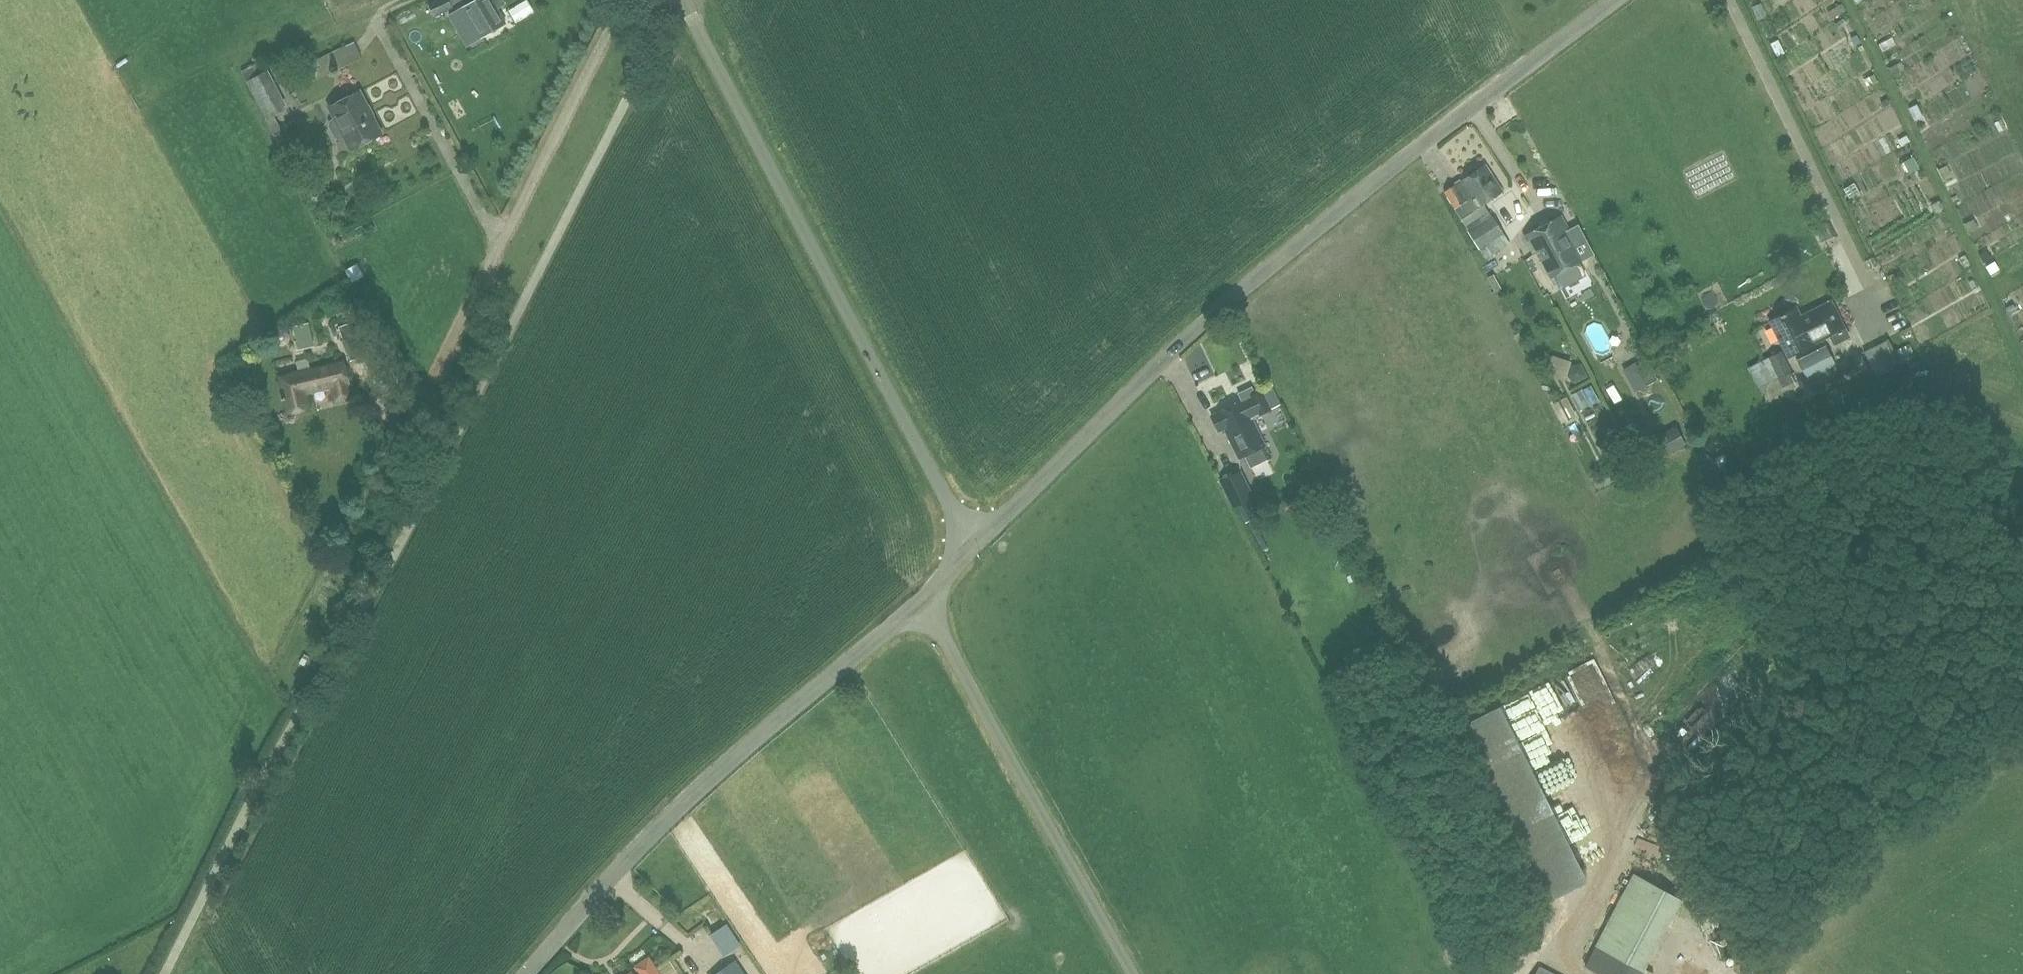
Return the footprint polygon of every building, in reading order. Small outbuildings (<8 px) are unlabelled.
[(450,4),(458,0),(435,0),(428,4),(435,18),(452,8),(450,4)] [(481,37),(505,24),(491,0),(478,0),(464,8),(481,37)] [(1844,10),(1841,4),(1831,10),(1835,16),(1844,10)] [(241,70),(275,138),(284,134),(275,116),(286,111),(283,105),(286,104),(268,68),(267,69),(262,60),(241,70)] [(1899,72),(1896,65),(1888,68),(1892,75),(1899,72)] [(344,137),(351,150),(382,134),(360,92),(329,108),(335,119),(331,121),(329,126),(335,138),(340,139),(344,137)] [(1883,107),(1889,104),(1886,99),(1880,103),(1883,107)] [(1915,104),(1907,109),(1913,120),(1921,116),(1915,104)] [(1993,123),(1998,132),(2005,128),(2000,119),(1993,123)] [(1906,136),(1898,141),(1901,146),(1909,141),(1906,136)] [(1912,157),(1903,162),(1910,173),(1918,168),(1912,157)] [(1443,193),(1462,220),(1485,257),(1509,242),(1485,204),(1502,193),(1484,166),(1443,193)] [(1945,166),(1937,170),(1942,181),(1951,177),(1945,166)] [(1561,217),(1523,237),(1533,255),(1536,253),(1549,278),(1551,277),(1557,288),(1585,273),(1579,262),(1580,261),(1567,237),(1570,235),(1561,217)] [(1965,223),(1968,231),(1976,227),(1972,219),(1965,223)] [(1814,229),(1820,241),(1834,234),(1828,222),(1814,229)] [(1990,259),(1986,251),(1979,255),(1983,262),(1990,259)] [(1958,258),(1962,266),(1968,262),(1964,255),(1958,258)] [(1990,274),(1998,269),(1994,262),(1985,267),(1990,274)] [(346,270),(349,276),(350,277),(352,282),(360,278),(353,266),(346,270)] [(1769,321),(1787,357),(1814,344),(1813,343),(1829,335),(1834,344),(1848,337),(1830,301),(1800,317),(1796,308),(1769,321)] [(372,354),(359,321),(341,327),(350,361),(372,354)] [(293,326),(296,338),(311,334),(308,322),(293,326)] [(1825,344),(1797,359),(1811,387),(1840,372),(1825,344)] [(1764,396),(1795,380),(1779,349),(1766,356),(1776,377),(1759,386),(1764,396)] [(348,382),(344,363),(280,378),(289,414),(308,409),(304,393),(333,386),(337,401),(351,398),(347,383),(348,382)] [(1586,378),(1579,365),(1567,367),(1565,375),(1573,384),(1586,378)] [(1656,377),(1650,367),(1640,373),(1645,383),(1656,377)] [(1270,410),(1261,391),(1216,413),(1216,414),(1211,417),(1218,432),(1223,429),(1231,444),(1238,458),(1265,445),(1257,431),(1251,418),(1258,415),(1259,416),(1270,410)] [(1656,459),(1685,444),(1675,425),(1645,440),(1656,459)] [(1597,489),(1622,476),(1618,469),(1612,469),(1608,461),(1599,465),(1603,473),(1602,479),(1594,483),(1597,489)] [(1253,496),(1241,469),(1219,479),(1231,506),(1253,496)] [(1534,740),(1553,735),(1549,721),(1542,723),(1537,707),(1525,711),(1534,740)] [(1495,733),(1513,732),(1512,715),(1494,716),(1495,733)] [(1558,785),(1600,762),(1580,725),(1538,748),(1558,785)] [(1529,781),(1538,780),(1535,748),(1520,749),(1518,733),(1499,735),(1501,759),(1509,758),(1511,778),(1528,776),(1529,781)] [(1697,893),(1647,867),(1608,942),(1637,957),(1629,973),(1656,973),(1697,893)] [(633,973),(658,973),(649,960),(637,968),(639,970),(633,973)] [(1763,973),(1770,973),(1772,964),(1753,960),(1751,971),(1763,973)] [(735,962),(716,973),(743,973),(735,962)]
